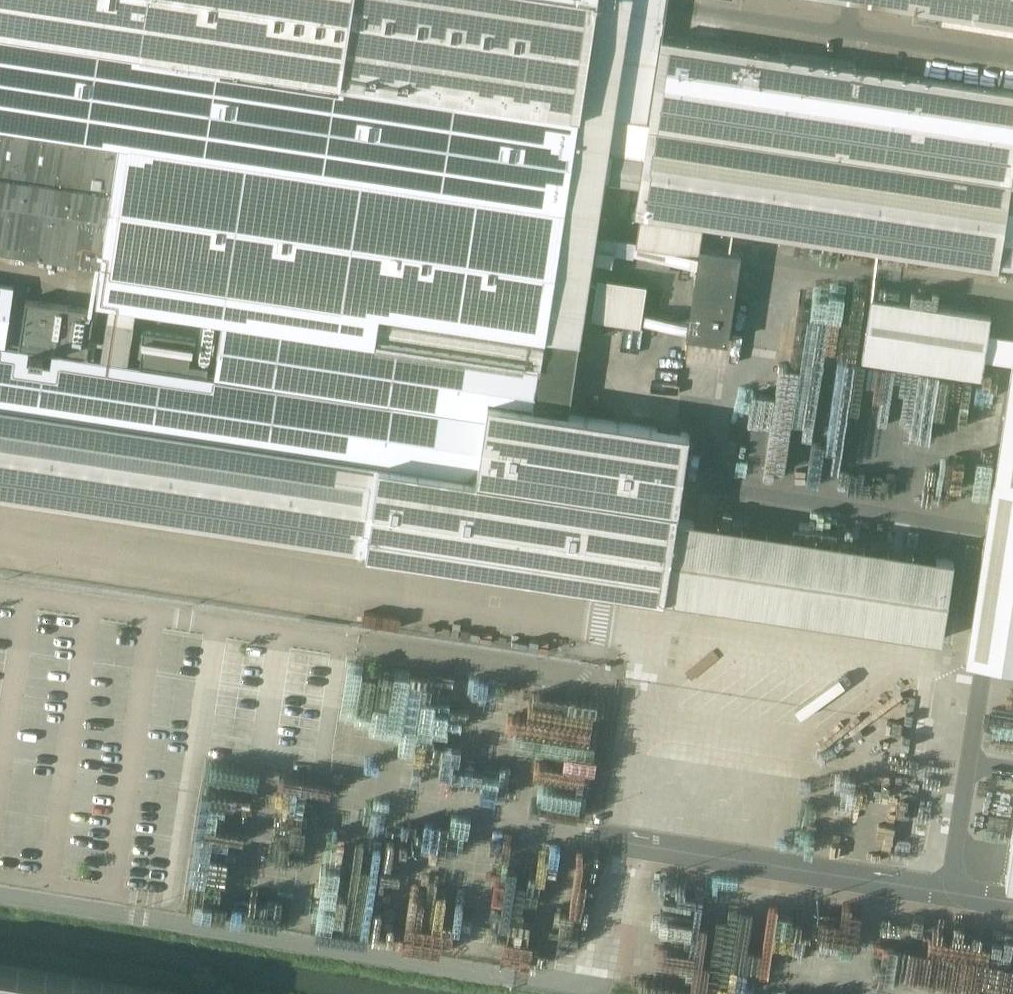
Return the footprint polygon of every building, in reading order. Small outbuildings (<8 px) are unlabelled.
[(690,431),(569,413),(604,180),(640,185),(636,212),(998,267),(1012,170),(1012,90),(662,37),(650,121),(614,115),(632,0),(0,0),(0,250),(76,261),(77,260),(100,263),(100,265),(101,265),(100,267),(101,267),(96,299),(111,301),(102,361),(6,346),(15,285),(0,283),(0,496),(133,516),(942,637),(954,558),(677,516),(690,431)] [(916,8),(936,11),(1012,23),(1012,0),(865,0),(916,8)] [(701,246),(689,335),(727,340),(740,252),(701,246)] [(862,357),(982,375),(991,314),(871,296),(862,357)] [(88,356),(95,309),(27,299),(19,346),(88,356)]
